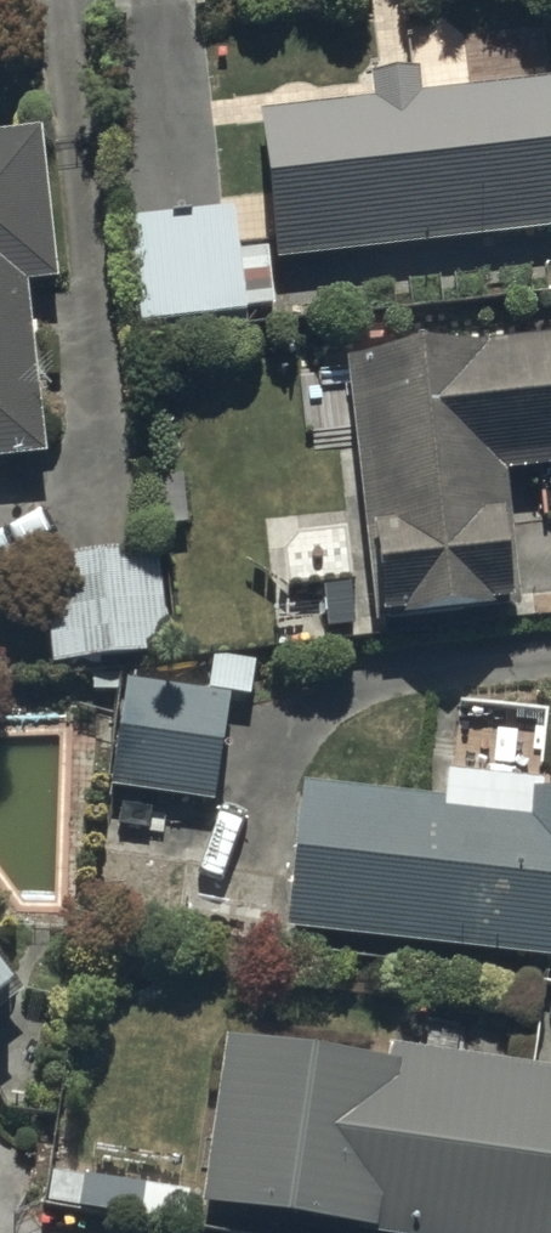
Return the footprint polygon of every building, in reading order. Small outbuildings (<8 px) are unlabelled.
[(262,114),(278,259),(550,229),(550,80),(421,95),(418,70),(376,75),(378,101),(262,114)] [(0,135),(0,464),(46,460),(27,283),(58,280),(42,131),(0,135)] [(145,329),(248,315),(246,298),(274,294),(269,247),(246,251),(240,206),(131,221),(145,329)] [(325,361),(334,439),(356,437),(367,544),(376,543),(385,619),(526,604),(511,471),(550,466),(550,336),(325,361)] [(39,559),(51,662),(63,661),(65,677),(91,674),(94,696),(123,692),(121,672),(102,674),(100,659),(169,651),(156,546),(39,559)] [(211,689),(128,678),(113,789),(212,803),(227,692),(251,695),(255,663),(215,657),(211,689)] [(463,702),(450,802),(307,783),(288,931),(550,964),(550,793),(546,793),(550,756),(550,713),(463,702)] [(28,983),(0,949),(0,1005),(28,983)] [(227,1034),(201,1208),(370,1232),(550,1232),(550,1069),(390,1044),(388,1058),(227,1034)] [(187,1188),(83,1174),(78,1207),(183,1222),(187,1188)]
